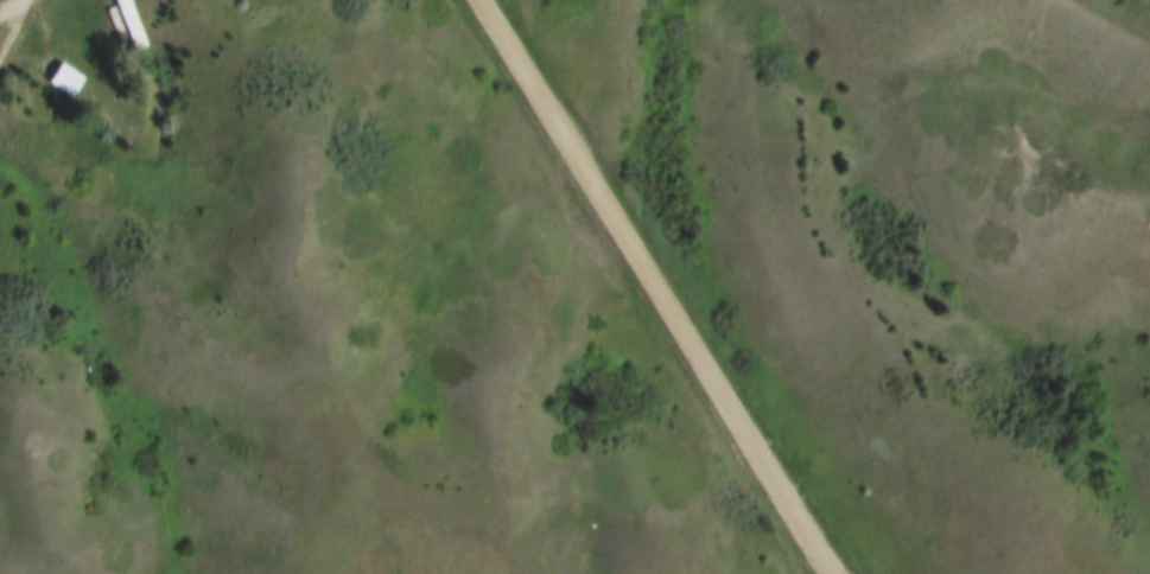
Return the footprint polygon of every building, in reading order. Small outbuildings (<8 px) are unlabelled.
[(128,47),(110,0),(125,0),(141,43),(128,47)] [(49,59),(72,74),(61,94),(37,78),(49,59)]
